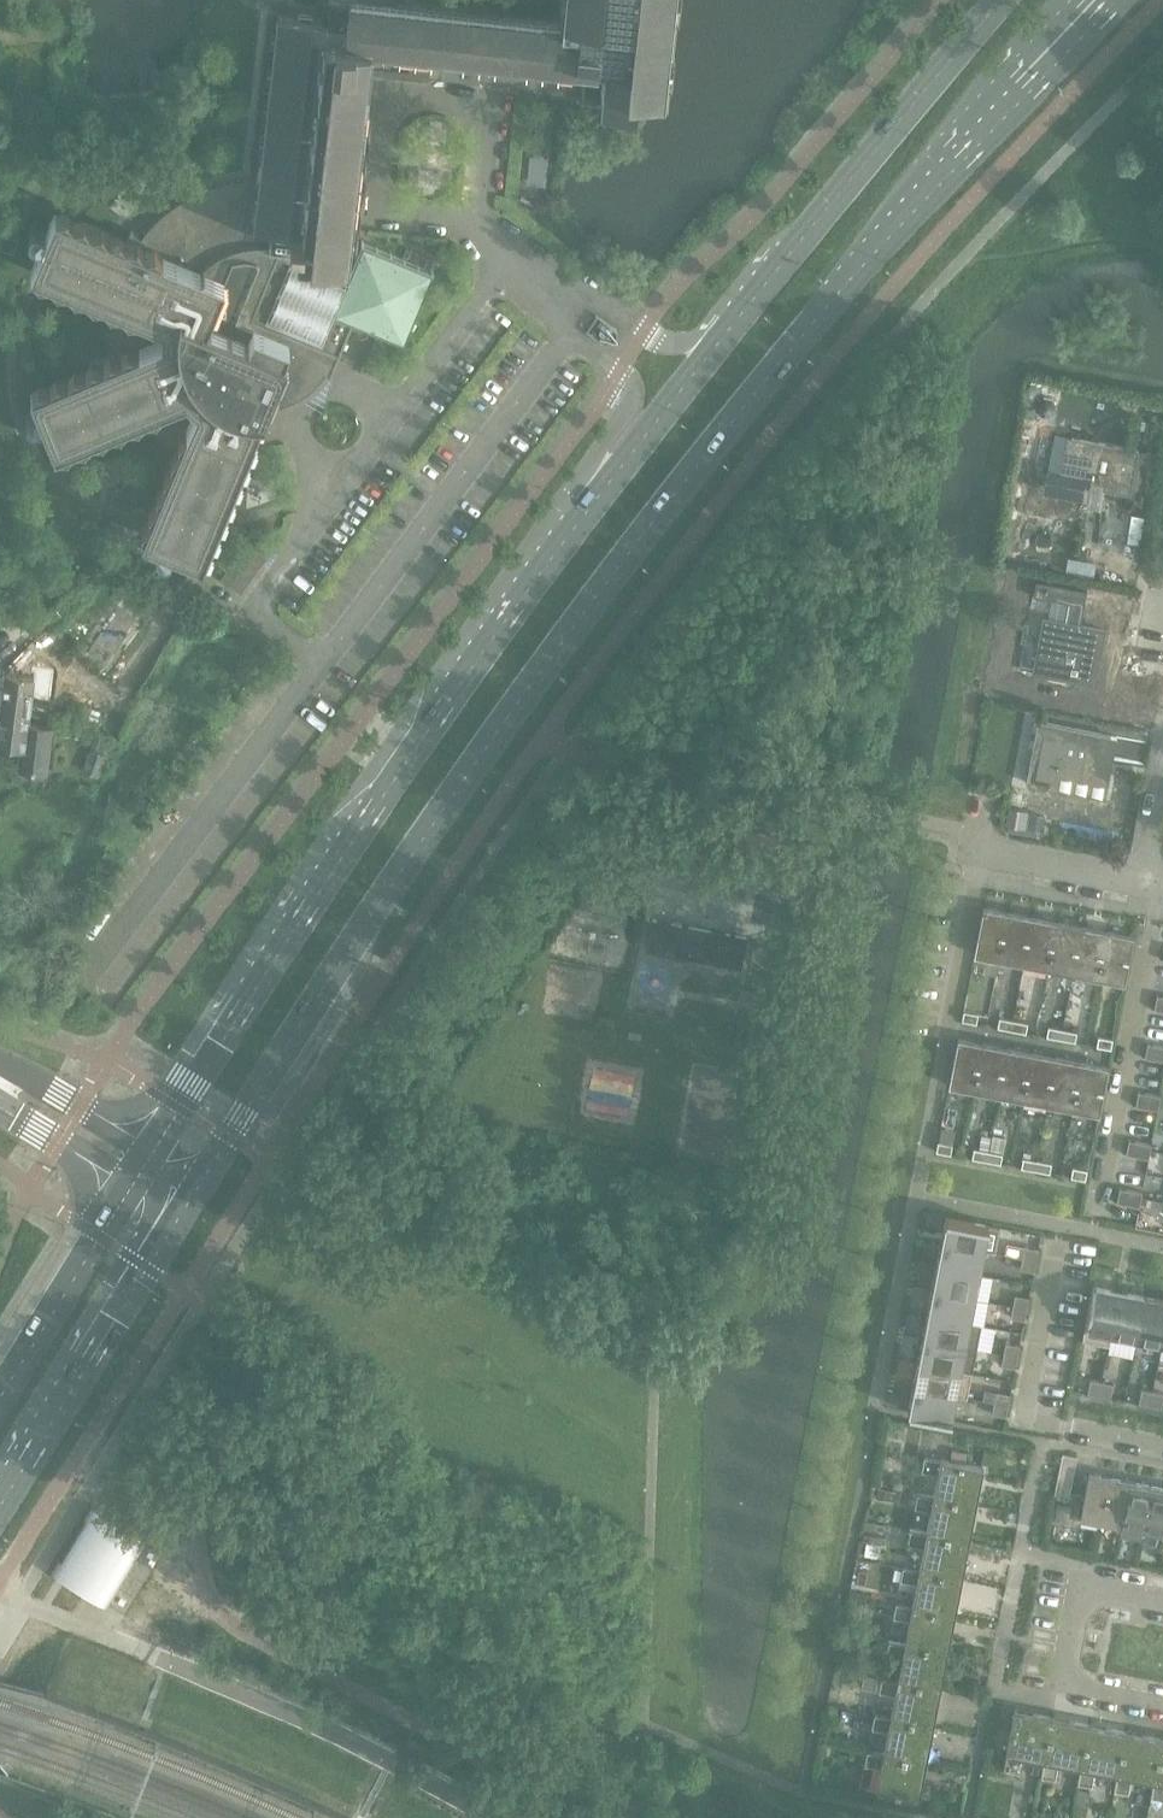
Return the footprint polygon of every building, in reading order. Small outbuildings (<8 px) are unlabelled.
[(127,237),(126,237),(55,208),(31,266),(102,296),(102,298),(101,304),(113,306),(113,311),(112,317),(112,322),(112,327),(112,333),(112,338),(113,343),(114,349),(114,354),(31,388),(56,446),(138,411),(142,416),(146,421),(150,425),(154,430),(158,434),(162,438),(167,442),(172,446),(177,449),(142,532),(201,557),(236,473),(245,474),(256,475),(256,473),(255,473),(258,419),(261,410),(267,410),(271,409),(276,409),(280,408),(285,406),(289,405),(293,403),(301,399),(308,395),(311,393),(314,390),(317,388),(320,385),(325,380),(329,374),(331,374),(353,321),(404,342),(434,270),(363,241),(361,245),(344,243),(345,232),(360,233),(363,204),(367,167),(364,166),(366,148),(355,147),(361,92),(366,92),(369,60),(375,61),(374,67),(391,68),(392,63),(426,67),(428,47),(447,50),(454,50),(575,63),(576,56),(587,57),(605,59),(601,100),(635,104),(636,89),(663,91),(672,0),(565,0),(563,16),(566,16),(566,22),(397,4),(397,0),(365,0),(362,0),(335,0),(333,20),(278,14),(259,186),(253,185),(254,180),(255,180),(254,178),(246,179),(237,180),(229,182),(221,184),(212,186),(204,189),(197,193),(189,196),(182,201),(177,204),(168,210),(160,218),(156,221),(148,230),(142,238),(131,230),(127,237)] [(1104,489),(1129,493),(1139,449),(1072,436),(1072,437),(1075,438),(1064,495),(1089,500),(1093,481),(1105,483),(1104,489)] [(1034,597),(1071,604),(1074,589),(1037,582),(1034,597)] [(1036,671),(1050,673),(1093,682),(1103,631),(1081,627),(1080,629),(1067,626),(1068,624),(1046,620),(1036,671)] [(34,677),(5,673),(1,708),(29,712),(34,677)] [(102,710),(92,706),(84,728),(93,732),(102,710)] [(1,708),(0,713),(0,746),(21,749),(19,768),(46,771),(51,727),(27,724),(29,712),(1,708)] [(1108,784),(1112,766),(1105,764),(1111,735),(1039,722),(1039,723),(1043,724),(1031,783),(1027,782),(1027,783),(1054,788),(1057,774),(1108,784)] [(90,748),(83,770),(99,776),(113,740),(97,734),(92,749),(90,748)] [(1009,811),(1007,828),(1008,828),(1026,831),(1026,830),(1029,814),(1009,811)] [(1030,816),(1028,830),(1043,833),(1045,818),(1030,816)] [(975,954),(1000,959),(1009,912),(984,908),(975,954)] [(1033,917),(1009,912),(1000,959),(1024,964),(1033,917)] [(1058,922),(1033,917),(1024,964),(1049,968),(1058,922)] [(1083,926),(1058,922),(1049,968),(1074,973),(1083,926)] [(1107,931),(1083,926),(1074,973),(1099,978),(1107,931)] [(1133,936),(1107,931),(1099,978),(1124,983),(1133,936)] [(1157,995),(1154,1009),(1162,1011),(1162,996),(1157,995)] [(976,1024),(978,1014),(964,1011),(962,1021),(976,1024)] [(1012,1030),(1013,1021),(999,1018),(997,1028),(1012,1030)] [(1026,1033),(1028,1024),(1013,1021),(1012,1030),(1026,1033)] [(1060,1040),(1062,1030),(1048,1027),(1046,1037),(1060,1040)] [(1075,1043),(1077,1033),(1062,1030),(1060,1040),(1075,1043)] [(1111,1049),(1113,1040),(1099,1037),(1097,1047),(1111,1049)] [(949,1085),(975,1090),(983,1043),(958,1038),(949,1085)] [(1008,1048),(983,1043),(975,1090),(999,1095),(1008,1048)] [(1156,1060),(1159,1045),(1148,1043),(1145,1058),(1156,1060)] [(1033,1052),(1008,1048),(999,1095),(1024,1099),(1033,1052)] [(1057,1057),(1033,1052),(1024,1099),(1048,1104),(1057,1057)] [(1082,1062),(1057,1057),(1048,1104),(1073,1109),(1082,1062)] [(1108,1067),(1093,1064),(1082,1062),(1073,1109),(1099,1114),(1108,1067)] [(1147,1108),(1150,1094),(1138,1092),(1136,1106),(1147,1108)] [(1161,1096),(1150,1094),(1147,1108),(1158,1110),(1160,1101),(1161,1096)] [(1138,1156),(1140,1142),(1129,1140),(1126,1154),(1138,1156)] [(951,1155),(953,1145),(938,1142),(937,1152),(951,1155)] [(1152,1144),(1140,1142),(1138,1156),(1149,1159),(1151,1150),(1152,1144)] [(986,1161),(988,1152),(974,1149),(972,1159),(986,1161)] [(1001,1164),(1002,1154),(988,1152),(986,1161),(1001,1164)] [(1035,1171),(1037,1161),(1023,1158),(1021,1168),(1035,1171)] [(1050,1173),(1052,1164),(1037,1161),(1035,1171),(1050,1173)] [(1086,1180),(1088,1171),(1074,1168),(1072,1177),(1086,1180)] [(1128,1205),(1131,1190),(1120,1188),(1117,1202),(1128,1205)] [(1142,1192),(1131,1190),(1128,1205),(1140,1207),(1141,1198),(1142,1192)] [(1001,1227),(946,1217),(946,1220),(943,1233),(943,1234),(942,1240),(941,1242),(984,1251),(984,1252),(996,1255),(996,1253),(1001,1227)] [(979,1274),(984,1252),(984,1251),(941,1242),(941,1244),(940,1250),(940,1251),(937,1266),(979,1274)] [(1024,1247),(1022,1258),(1037,1261),(1039,1250),(1039,1249),(1024,1247)] [(1035,1272),(1037,1261),(1022,1258),(1020,1269),(1034,1272),(1035,1272)] [(975,1299),(979,1274),(937,1266),(934,1282),(933,1282),(932,1289),(932,1290),(975,1299)] [(1111,1333),(1119,1290),(1118,1290),(1112,1289),(1110,1289),(1095,1286),(1096,1286),(1092,1285),(1082,1340),(1109,1345),(1112,1333),(1111,1333)] [(970,1323),(975,1299),(932,1290),(932,1292),(930,1298),(930,1299),(931,1299),(928,1315),(970,1323)] [(1136,1338),(1144,1296),(1128,1292),(1127,1292),(1121,1291),(1119,1290),(1111,1333),(1112,1333),(1136,1338)] [(1015,1295),(1013,1306),(1027,1309),(1029,1298),(1029,1297),(1015,1295)] [(1162,1337),(1162,1299),(1161,1299),(1144,1296),(1136,1338),(1162,1343),(1162,1337)] [(1025,1320),(1027,1309),(1013,1306),(1011,1318),(1025,1320)] [(965,1347),(970,1323),(928,1315),(925,1330),(924,1330),(924,1331),(923,1337),(923,1339),(965,1347)] [(960,1371),(965,1347),(923,1339),(922,1341),(921,1347),(921,1348),(918,1363),(960,1371)] [(1006,1343),(1004,1355),(1018,1357),(1020,1346),(1006,1343)] [(1016,1368),(1018,1357),(1004,1355),(1002,1366),(1016,1369),(1016,1368)] [(973,1374),(960,1371),(918,1363),(915,1378),(915,1379),(914,1385),(913,1387),(956,1395),(968,1398),(973,1374)] [(1099,1396),(1102,1382),(1090,1379),(1088,1394),(1099,1396)] [(1113,1384),(1102,1382),(1099,1396),(1110,1398),(1111,1398),(1113,1384)] [(951,1417),(956,1395),(913,1387),(913,1389),(912,1395),(911,1396),(912,1396),(910,1409),(909,1409),(908,1412),(951,1420),(952,1417),(951,1417)] [(1150,1406),(1153,1391),(1141,1389),(1139,1404),(1150,1406)] [(996,1391),(994,1403),(1009,1406),(1011,1395),(1011,1394),(996,1391)] [(1153,1391),(1150,1406),(1161,1408),(1162,1408),(1162,1401),(1162,1393),(1153,1391)] [(1007,1416),(1009,1406),(994,1403),(992,1414),(1006,1417),(1007,1416)] [(938,1474),(934,1496),(976,1504),(983,1467),(924,1455),(921,1471),(938,1474)] [(1063,1455),(1062,1462),(1076,1465),(1077,1457),(1063,1455)] [(1076,1465),(1062,1462),(1060,1470),(1074,1473),(1076,1465)] [(1074,1473),(1060,1470),(1058,1479),(1073,1482),(1074,1473)] [(1090,1474),(1084,1503),(1081,1517),(1102,1521),(1110,1478),(1090,1474)] [(1130,1482),(1110,1478),(1102,1521),(1121,1525),(1130,1482)] [(1073,1482),(1058,1479),(1057,1487),(1071,1490),(1073,1482)] [(1151,1486),(1130,1482),(1121,1525),(1143,1529),(1151,1486)] [(1151,1486),(1143,1529),(1162,1533),(1162,1488),(1151,1486)] [(1071,1490),(1057,1487),(1055,1497),(1069,1500),(1071,1490)] [(878,1488),(876,1497),(891,1500),(893,1492),(878,1488)] [(976,1504),(934,1496),(917,1493),(914,1507),(931,1511),(927,1533),(969,1541),(976,1504)] [(124,1616),(164,1550),(148,1540),(96,1509),(92,1506),(52,1572),(56,1575),(107,1606),(124,1616)] [(969,1541),(927,1533),(910,1529),(907,1544),(924,1547),(920,1569),(962,1577),(969,1541)] [(866,1543),(864,1555),(876,1557),(878,1545),(866,1543)] [(962,1577),(920,1569),(903,1566),(900,1581),(917,1584),(913,1606),(955,1614),(962,1577)] [(955,1614),(913,1606),(896,1602),(893,1617),(910,1621),(906,1644),(947,1652),(955,1614)] [(947,1652),(906,1644),(889,1640),(886,1655),(903,1658),(898,1680),(940,1689),(947,1652)] [(933,1725),(940,1689),(898,1680),(872,1675),(870,1688),(879,1690),(879,1692),(896,1695),(891,1717),(933,1725)] [(1053,1718),(1015,1711),(1004,1769),(1019,1772),(1022,1756),(1044,1760),(1053,1718)] [(933,1725),(891,1717),(875,1713),(872,1728),(888,1732),(884,1753),(926,1762),(933,1725)] [(1090,1725),(1053,1718),(1044,1760),(1041,1776),(1056,1779),(1059,1763),(1081,1767),(1090,1725)] [(1126,1732),(1090,1725),(1081,1767),(1078,1784),(1093,1786),(1096,1770),(1118,1774),(1126,1732)] [(1162,1739),(1127,1732),(1126,1732),(1118,1774),(1114,1791),(1129,1793),(1132,1777),(1154,1781),(1162,1739)] [(1154,1781),(1151,1798),(1162,1800),(1162,1739),(1154,1781)] [(926,1762),(884,1753),(867,1750),(865,1765),(882,1768),(877,1792),(919,1800),(926,1762)] [(1080,1789),(1078,1800),(1089,1802),(1091,1791),(1080,1789)]
